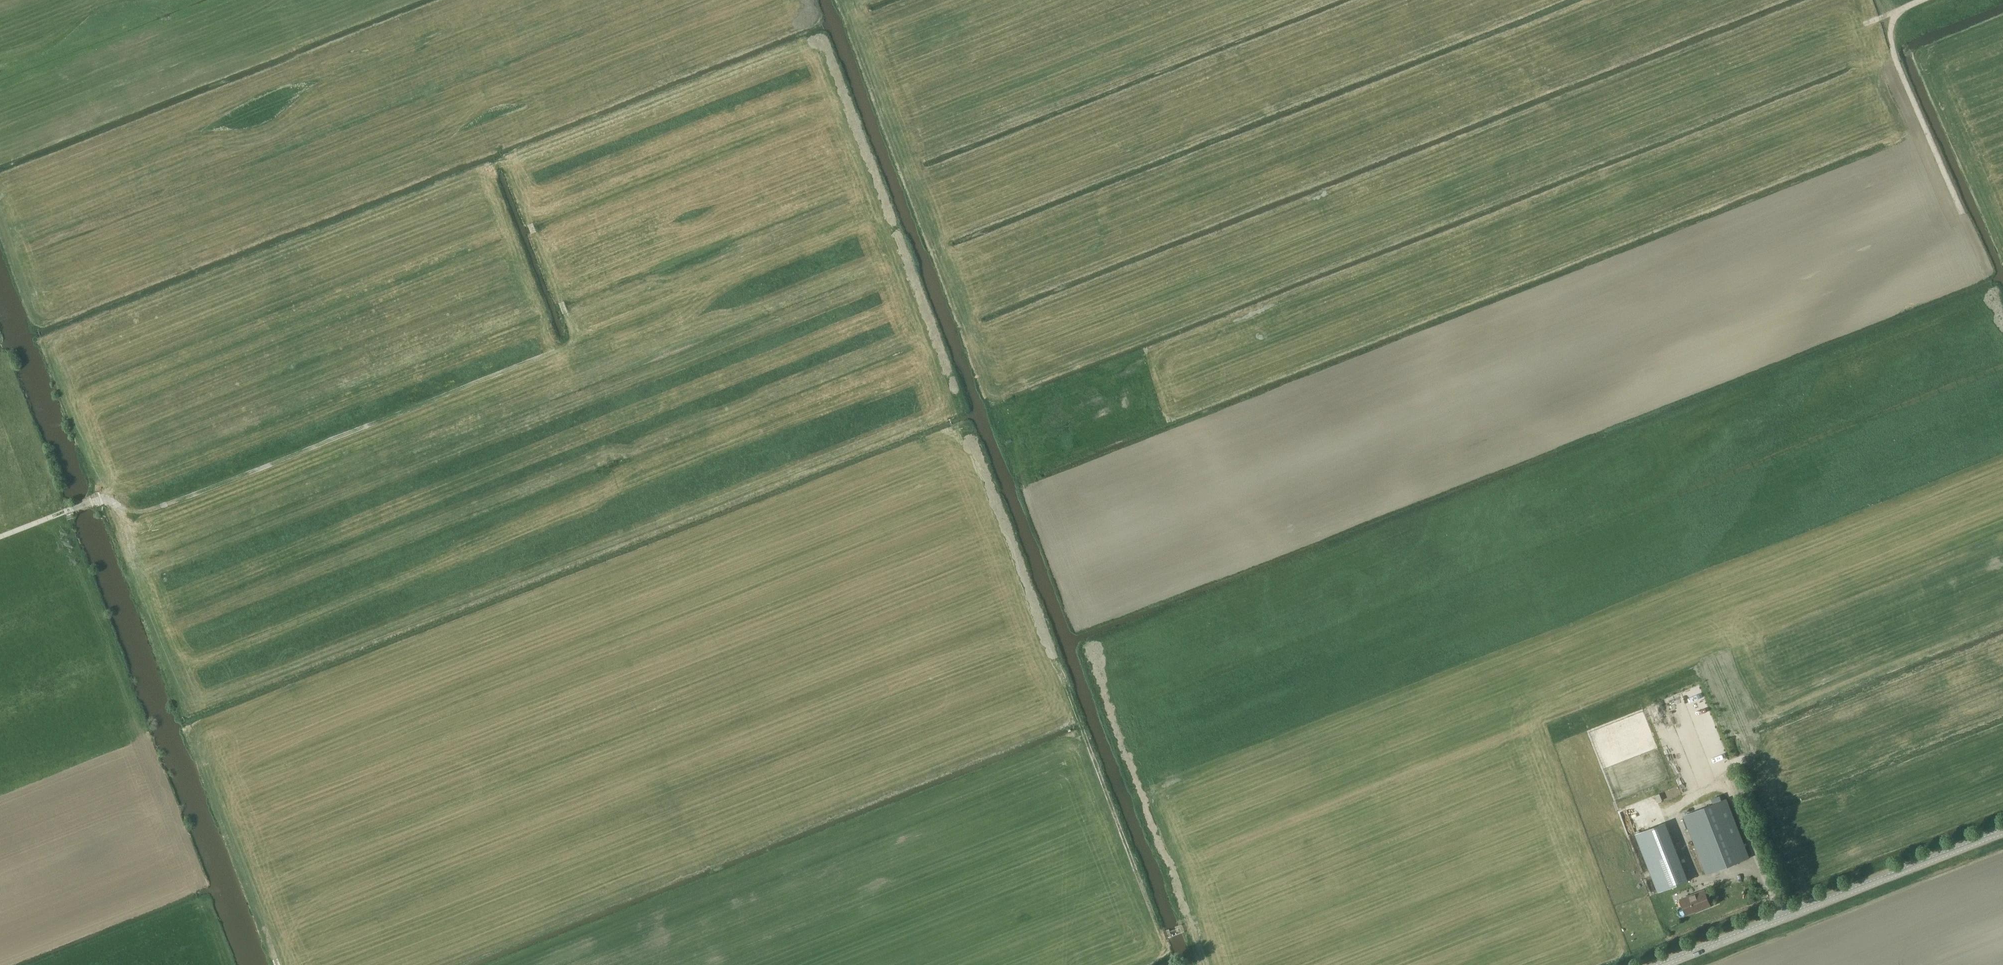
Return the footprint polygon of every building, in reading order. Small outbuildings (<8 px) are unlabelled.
[(1750,857),(1737,825),(1727,798),(1683,815),(1706,874),(1750,857)] [(1689,880),(1676,848),(1666,822),(1635,834),(1658,892),(1689,880)] [(1687,914),(1711,905),(1704,888),(1680,898),(1687,914)]
